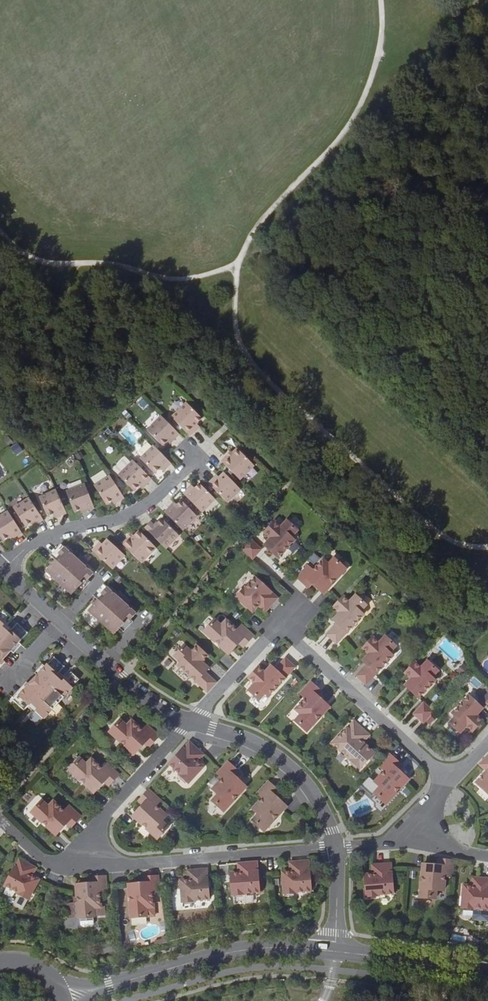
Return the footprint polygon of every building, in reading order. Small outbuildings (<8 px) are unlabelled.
[(185,436),(186,437),(192,431),(189,428),(193,424),(198,419),(183,403),(168,418),(185,436)] [(177,435),(160,417),(145,431),(160,446),(165,442),(169,437),(172,440),(177,435)] [(11,448),(16,456),(23,451),(18,444),(11,448)] [(169,464),(151,446),(138,459),(152,474),(158,469),(160,466),(163,469),(169,464)] [(219,461),(237,479),(251,464),(234,448),(230,453),(231,454),(227,458),(224,455),(219,461)] [(149,479),(131,460),(116,475),(131,490),(137,485),(141,481),(144,484),(149,479)] [(204,483),(223,502),(236,488),(220,473),(215,478),(212,481),(209,478),(204,483)] [(122,498),(108,475),(91,486),(103,504),(108,501),(113,498),(115,502),(122,498)] [(179,493),(197,512),(211,499),(195,483),(192,487),(188,491),(185,488),(179,493)] [(91,508),(83,485),(63,492),(71,511),(77,509),(83,507),(84,510),(91,508)] [(65,512),(56,489),(39,495),(45,514),(52,512),(56,511),(57,515),(65,512)] [(41,518),(27,497),(11,507),(23,525),(28,522),(32,519),(35,523),(41,518)] [(166,506),(161,511),(178,529),(193,515),(178,500),(173,504),(169,509),(166,506)] [(7,511),(0,515),(0,537),(1,539),(7,536),(11,533),(13,535),(20,531),(7,511)] [(148,521),(142,527),(162,548),(176,535),(160,518),(152,525),(148,521)] [(297,530),(287,521),(281,528),(274,521),(264,532),(271,538),(268,542),(271,545),(268,549),(278,558),(294,540),(291,537),(297,530)] [(125,536),(119,542),(137,561),(153,547),(136,529),(128,538),(125,536)] [(259,549),(247,539),(238,549),(250,559),(259,549)] [(98,548),(92,553),(112,572),(125,557),(108,542),(103,548),(100,550),(98,548)] [(50,562),(45,568),(71,592),(75,588),(78,585),(81,583),(79,581),(84,577),(86,580),(92,574),(71,554),(63,546),(57,551),(61,555),(56,560),(55,558),(50,562)] [(61,555),(57,551),(56,550),(47,558),(50,562),(55,558),(56,560),(61,555)] [(71,554),(82,564),(84,561),(74,551),(71,554)] [(327,589),(346,569),(334,558),(328,565),(323,560),(313,570),(308,565),(296,577),(308,588),(312,583),(319,590),(323,586),(327,589)] [(95,577),(92,574),(86,580),(84,577),(79,581),(81,583),(85,587),(95,577)] [(278,598),(255,577),(237,597),(253,612),(258,606),(261,603),(268,609),(278,598)] [(105,587),(102,584),(92,593),(97,599),(102,594),(100,592),(105,587)] [(88,607),(115,632),(121,627),(125,624),(122,621),(127,617),(130,620),(135,615),(126,606),(116,597),(105,587),(100,592),(102,594),(97,599),(95,601),(91,603),(88,607)] [(129,603),(118,594),(116,597),(126,606),(129,603)] [(349,601),(342,595),(332,606),(339,612),(335,616),(339,619),(335,623),(325,634),(335,643),(362,614),(359,611),(365,604),(355,595),(349,601)] [(268,609),(261,603),(258,606),(265,613),(268,609)] [(121,627),(124,630),(132,622),(127,617),(122,621),(125,624),(121,627)] [(221,626),(215,620),(204,631),(224,650),(228,646),(232,650),(239,643),(243,647),(254,636),(241,624),(236,629),(226,620),(221,626)] [(0,624),(0,628),(5,633),(9,630),(1,623),(0,624)] [(8,651),(16,643),(24,634),(14,624),(9,630),(5,633),(0,628),(0,660),(8,651)] [(378,642),(371,636),(361,647),(368,653),(365,657),(368,660),(365,664),(355,675),(365,684),(392,654),(388,651),(394,645),(384,635),(378,642)] [(19,646),(16,643),(8,651),(11,654),(19,646)] [(199,670),(203,666),(199,663),(205,656),(194,646),(188,653),(181,647),(172,657),(179,663),(176,667),(205,693),(214,683),(203,673),(199,670)] [(257,666),(247,676),(254,683),(247,689),(258,698),(264,692),(267,695),(294,666),(284,657),(274,668),(271,671),(267,668),(264,672),(257,666)] [(51,658),(26,684),(15,695),(26,706),(28,703),(36,710),(34,712),(41,719),(69,688),(62,681),(60,683),(53,676),(56,673),(62,667),(51,658)] [(437,670),(427,661),(421,667),(414,661),(404,672),(411,678),(407,682),(411,685),(408,689),(418,698),(434,680),(431,676),(437,670)] [(63,680),(56,673),(53,676),(60,683),(62,681),(63,680)] [(63,680),(62,681),(69,688),(76,681),(69,675),(63,680)] [(15,695),(26,684),(24,681),(8,698),(20,711),(24,707),(26,706),(15,695)] [(322,692),(311,681),(299,694),(305,699),(296,709),(301,714),(295,721),(307,731),(325,711),(321,707),(325,703),(318,697),(322,692)] [(479,704),(469,695),(452,713),(456,716),(450,723),(460,732),(466,726),(473,732),(483,721),(476,715),(479,711),(476,708),(479,704)] [(28,703),(26,706),(24,707),(32,714),(34,712),(36,710),(28,703)] [(434,712),(424,703),(414,715),(424,724),(434,712)] [(41,719),(34,712),(32,714),(27,719),(34,726),(41,719)] [(366,731),(354,720),(333,743),(360,768),(374,753),(359,739),(366,731)] [(159,736),(147,725),(142,730),(132,721),(126,726),(120,721),(110,732),(130,751),(134,747),(137,750),(144,743),(149,748),(159,736)] [(370,735),(366,731),(359,739),(363,743),(370,735)] [(199,751),(188,741),(167,763),(187,782),(202,766),(196,761),(193,758),(199,751)] [(203,754),(199,751),(193,758),(196,761),(203,754)] [(402,764),(391,754),(379,767),(385,772),(376,783),(382,787),(376,794),(388,804),(406,782),(402,779),(405,775),(398,769),(402,764)] [(109,786),(119,774),(106,763),(101,768),(91,759),(86,765),(80,759),(69,770),(90,789),(93,785),(97,789),(104,782),(109,786)] [(238,771),(227,760),(215,773),(220,778),(211,788),(217,793),(211,800),(222,810),(241,790),(237,786),(241,782),(234,775),(238,771)] [(483,760),(479,764),(487,771),(487,770),(487,765),(483,760)] [(487,771),(476,783),(487,793),(487,770),(487,771)] [(279,791),(268,781),(256,793),(261,798),(251,808),(257,813),(251,819),(262,830),(281,810),(278,806),(281,803),(274,796),(279,791)] [(155,840),(166,829),(159,823),(164,817),(154,808),(160,803),(147,791),(137,802),(141,807),(135,814),(138,817),(137,819),(135,821),(155,840)] [(71,828),(81,817),(68,805),(64,810),(53,801),(48,807),(42,801),(31,812),(52,831),(55,827),(59,831),(66,824),(71,828)] [(28,874),(32,866),(19,858),(4,886),(28,899),(38,880),(32,876),(28,874)] [(454,878),(456,861),(440,859),(440,866),(430,865),(430,870),(424,870),(422,897),(438,899),(438,890),(446,891),(447,877),(454,878)] [(309,860),(294,861),(294,871),(282,872),(284,893),(311,891),(309,860)] [(257,863),(242,864),(243,874),(238,874),(231,875),(233,896),(260,894),(257,863)] [(367,896),(394,894),(391,863),(376,864),(377,874),(372,874),(365,874),(367,896)] [(36,868),(32,866),(28,874),(32,876),(36,868)] [(207,869),(192,870),(193,879),(188,880),(180,880),(182,902),(209,900),(207,869)] [(106,876),(90,877),(91,883),(81,884),(82,889),(76,890),(79,918),(94,916),(93,908),(101,907),(100,893),(107,893),(106,876)] [(160,892),(158,876),(143,877),(143,883),(134,884),(134,889),(129,890),(131,917),(146,916),(146,907),(153,907),(152,893),(160,892)] [(477,877),(476,887),(471,886),(464,886),(462,907),(487,909),(487,878),(477,877)]
